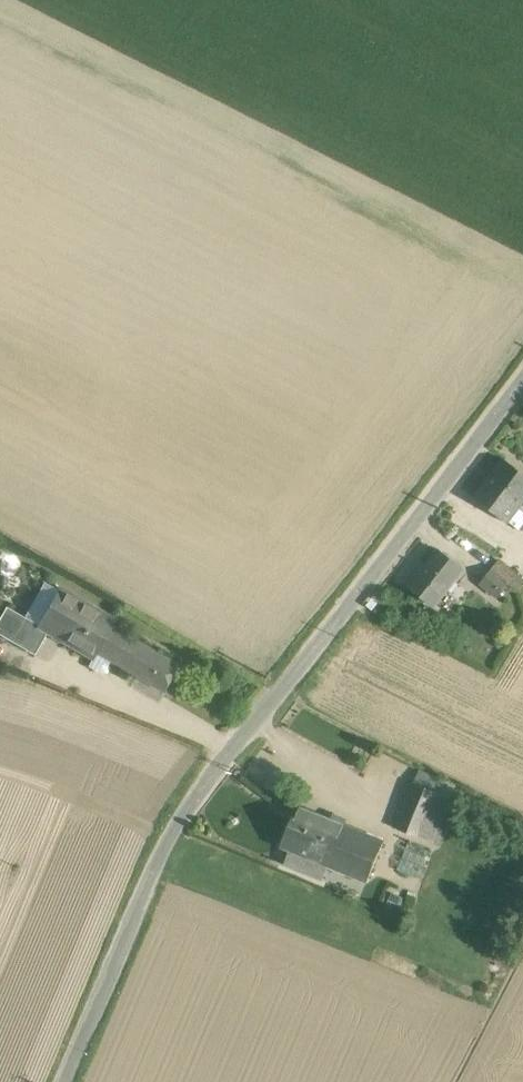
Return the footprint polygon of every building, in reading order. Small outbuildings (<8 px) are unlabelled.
[(506,459),(476,498),(507,523),(509,520),(518,509),(522,502),(522,473),(506,459)] [(509,520),(521,529),(522,526),(522,512),(518,509),(509,520)] [(516,544),(510,552),(522,563),(522,549),(516,544)] [(441,550),(423,573),(418,570),(407,584),(434,606),(464,569),(441,550)] [(481,583),(499,597),(510,582),(519,590),(522,584),(522,579),(499,560),(481,583)] [(115,621),(61,590),(40,627),(48,631),(94,657),(113,625),(115,621)] [(40,627),(25,618),(12,641),(35,654),(48,631),(40,627)] [(182,665),(113,625),(96,653),(166,693),(182,665)] [(458,786),(420,771),(396,828),(434,843),(458,786)] [(385,841),(300,806),(283,847),(290,850),(309,858),(304,872),(323,880),(329,866),(368,882),(385,841)] [(285,864),(304,872),(309,858),(290,850),(285,864)]
